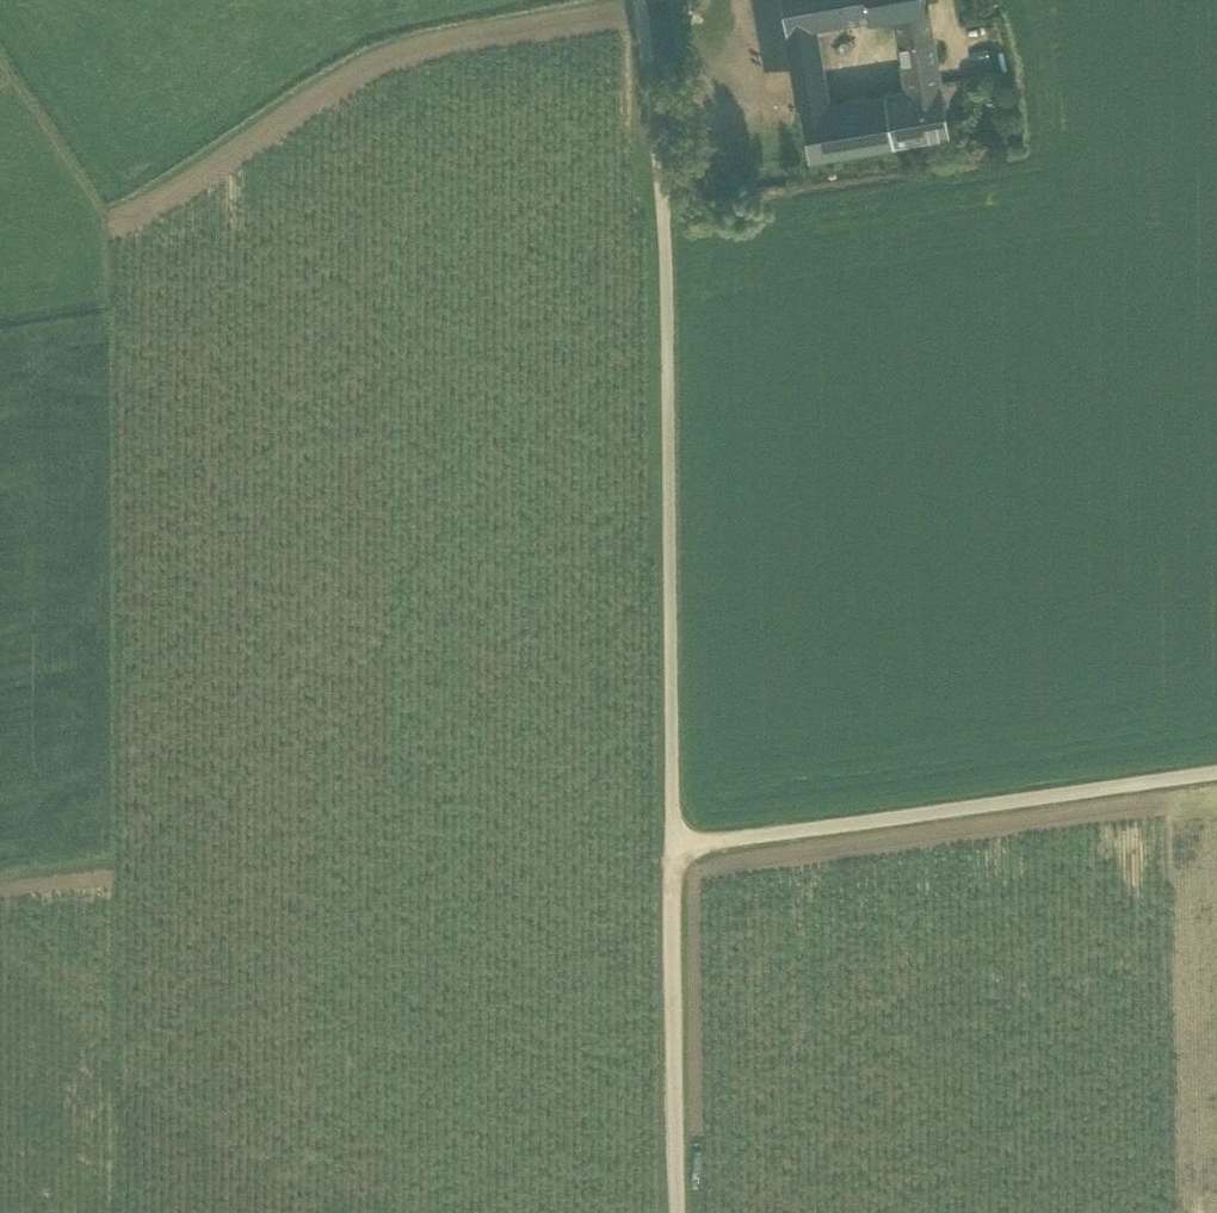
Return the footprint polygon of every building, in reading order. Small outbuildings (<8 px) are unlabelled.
[(794,60),(783,0),(753,0),(765,65),(794,60)] [(794,60),(797,76),(821,72),(812,24),(871,13),(868,0),(783,0),(794,60)] [(871,13),(895,9),(926,3),(926,0),(868,0),(871,13)] [(895,9),(906,68),(937,63),(926,3),(895,9)] [(940,81),(937,63),(906,68),(909,86),(940,81)] [(826,101),(821,72),(797,76),(802,105),(826,101)] [(909,86),(885,90),(894,141),(949,131),(940,81),(909,86)] [(811,156),(894,141),(885,90),(826,101),(802,105),(811,156)]
